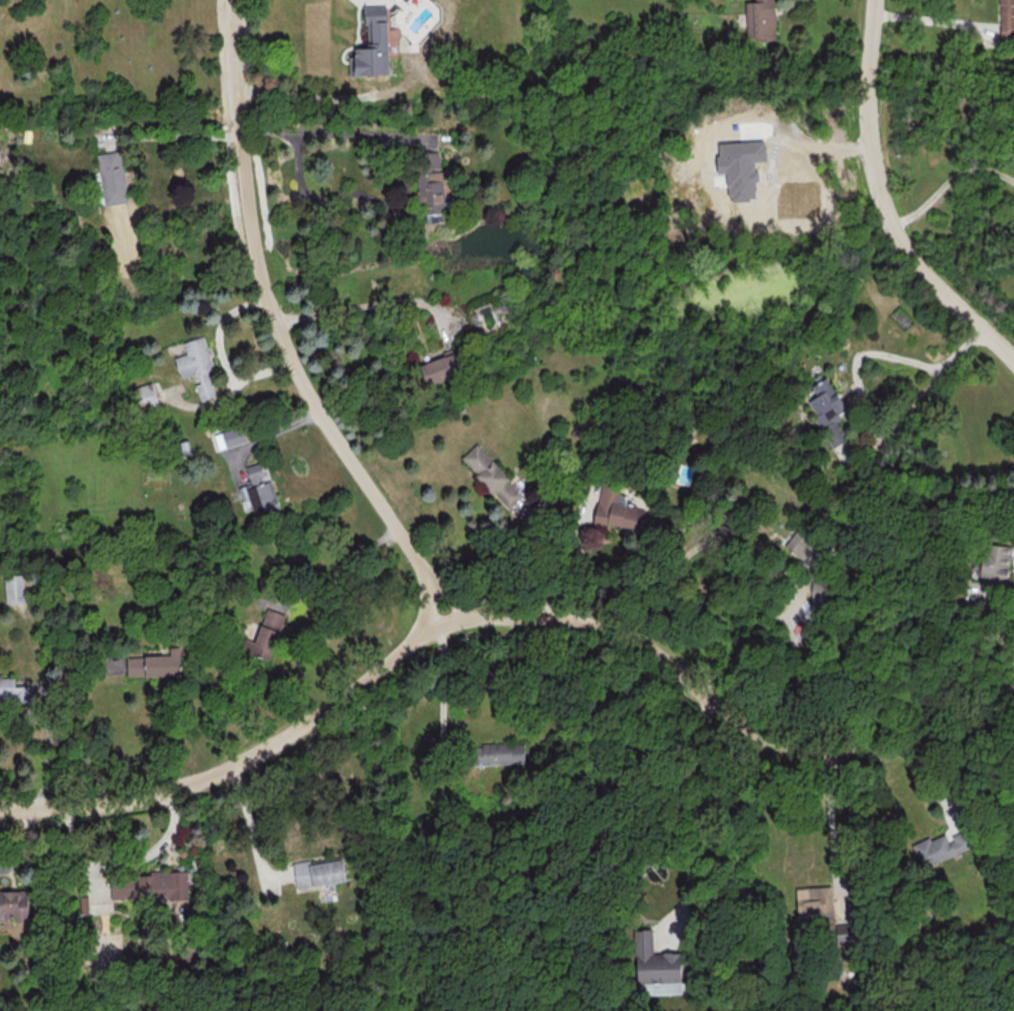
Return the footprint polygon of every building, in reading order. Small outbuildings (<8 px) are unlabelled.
[(774,0),(754,0),(754,1),(745,1),(746,37),(755,37),(755,40),(775,40),(774,0)] [(1013,38),(1013,0),(999,0),(999,38),(1013,38)] [(389,74),(387,5),(365,6),(366,47),(354,47),(355,75),(389,74)] [(389,55),(398,55),(398,27),(388,27),(389,55)] [(716,142),(717,173),(726,173),(727,201),(756,200),(755,161),(766,161),(765,141),(716,142)] [(103,205),(127,202),(121,150),(97,153),(103,205)] [(443,212),(439,151),(423,152),(424,169),(416,170),(419,214),(443,212)] [(213,368),(203,336),(183,342),(186,353),(174,357),(180,378),(196,373),(199,384),(195,385),(199,400),(215,396),(207,370),(213,368)] [(426,385),(460,373),(453,353),(419,364),(426,385)] [(848,410),(826,376),(811,386),(817,395),(805,402),(841,460),(852,453),(832,420),(848,410)] [(158,405),(151,382),(131,388),(138,411),(158,405)] [(221,436),(222,436),(224,447),(246,442),(242,425),(219,430),(221,436)] [(477,443),(461,457),(514,518),(530,504),(477,443)] [(245,466),(249,479),(244,481),(254,516),(278,509),(263,461),(245,466)] [(645,508),(624,505),(626,492),(599,488),(594,523),(641,530),(645,508)] [(823,550),(797,529),(783,546),(809,567),(823,550)] [(1007,583),(1009,545),(982,543),(980,581),(1007,583)] [(5,602),(24,602),(23,574),(4,574),(5,602)] [(255,642),(244,639),(240,650),(270,660),(285,614),(265,608),(255,642)] [(126,676),(181,675),(180,646),(170,646),(170,655),(126,656),(126,676)] [(15,677),(0,677),(0,701),(31,701),(31,685),(15,685),(15,677)] [(921,867),(971,847),(964,830),(948,836),(947,833),(930,840),(929,837),(911,844),(921,867)] [(345,880),(342,858),(308,863),(308,860),(292,862),(296,888),(345,880)] [(187,871),(148,871),(148,875),(137,875),(137,900),(187,900),(187,871)] [(135,900),(134,878),(109,879),(110,900),(135,900)] [(795,888),(798,923),(834,920),(831,885),(795,888)] [(0,890),(0,921),(28,920),(27,890),(0,890)] [(680,952),(652,952),(652,929),(635,929),(635,993),(680,993),(680,952)]
